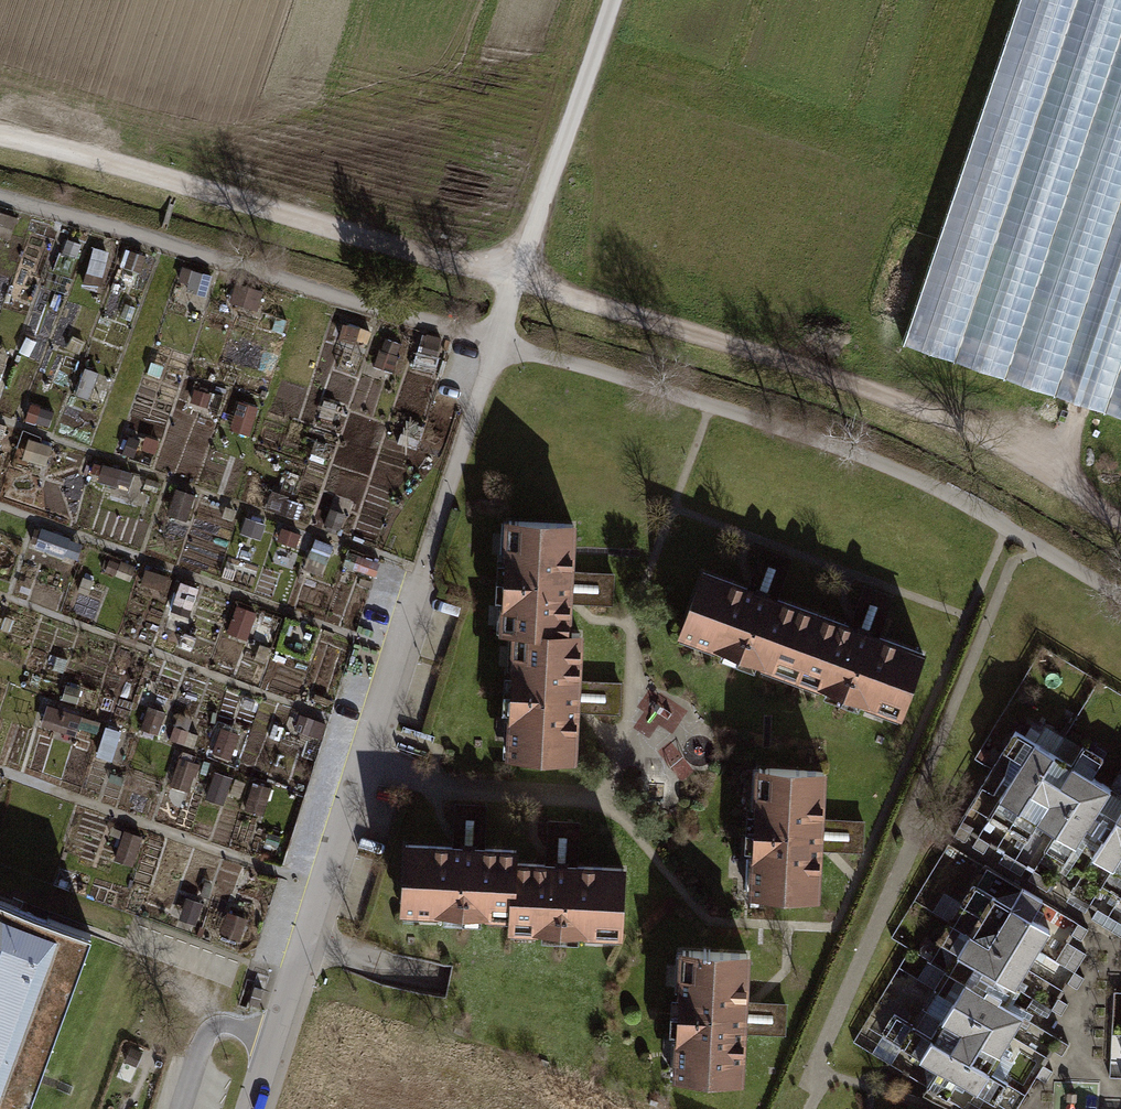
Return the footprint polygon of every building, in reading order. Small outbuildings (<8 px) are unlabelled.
[(918,373),(1120,428),(1120,0),(1020,0),(918,373)] [(540,622),(571,623),(576,514),(503,511),(499,629),(510,629),(540,630),(540,622)] [(703,563),(677,634),(796,677),(822,606),(703,563)] [(906,716),(931,645),(822,606),(796,677),(906,716)] [(510,629),(506,754),(579,757),(584,624),(571,623),(540,622),(540,630),(510,629)] [(990,806),(1120,885),(1120,801),(1026,745),(990,806)] [(758,763),(754,893),(825,896),(830,765),(758,763)] [(518,843),(401,839),(399,909),(509,913),(510,881),(516,881),(517,857),(518,843)] [(623,936),(627,862),(517,857),(516,881),(510,881),(509,913),(508,931),(623,936)] [(919,1050),(987,1094),(1042,1006),(1016,989),(1058,922),(999,885),(959,946),(977,958),(919,1050)] [(91,934),(0,900),(0,1108),(27,1108),(91,934)] [(676,939),(670,1075),(749,1079),(756,943),(676,939)]
